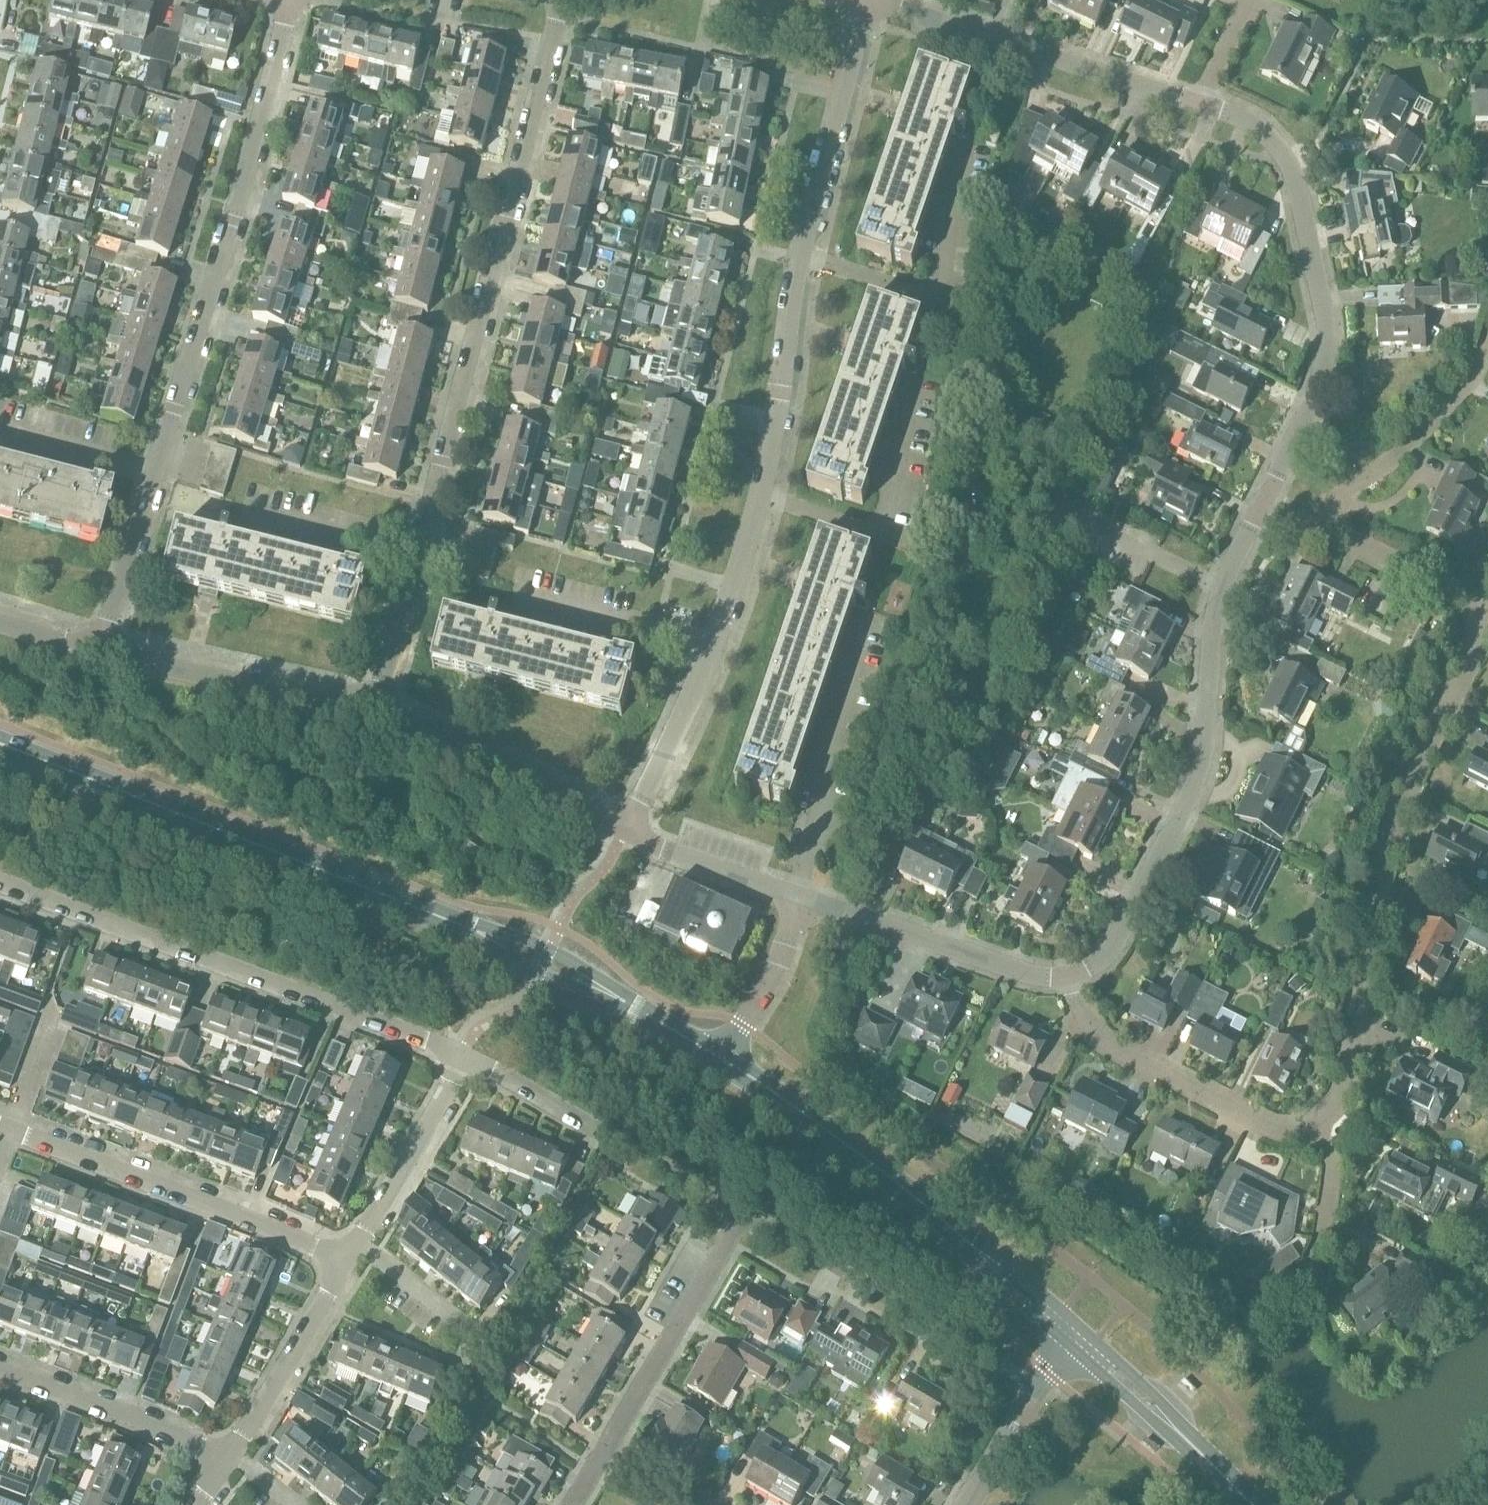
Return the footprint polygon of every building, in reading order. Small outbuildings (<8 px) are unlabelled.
[(78,0),(52,0),(48,18),(67,23),(72,24),(78,0)] [(103,0),(78,0),(72,24),(67,23),(65,38),(72,40),(76,25),(92,29),(95,30),(103,0)] [(127,4),(110,0),(103,0),(95,30),(92,29),(89,44),(95,45),(99,31),(116,36),(119,36),(127,4)] [(1080,0),(1051,0),(1047,6),(1061,13),(1060,17),(1079,25),(1080,22),(1071,18),(1080,0)] [(1080,22),(1094,29),(1108,0),(1080,0),(1071,18),(1080,22)] [(1143,42),(1158,11),(1135,0),(1131,8),(1120,31),(1143,42)] [(150,61),(157,33),(146,30),(151,10),(127,4),(119,36),(116,36),(112,50),(119,52),(123,37),(143,43),(139,58),(150,61)] [(1158,11),(1143,42),(1166,54),(1171,44),(1182,49),(1196,19),(1184,13),(1180,22),(1158,11)] [(202,50),(210,18),(186,12),(179,39),(157,33),(150,61),(172,67),(178,44),(202,50)] [(210,18),(202,50),(198,66),(207,68),(209,60),(223,64),(225,56),(226,56),(234,25),(210,18)] [(343,58),(351,25),(328,19),(319,52),(338,57),(343,58)] [(425,21),(420,39),(430,41),(434,24),(425,21)] [(1324,49),(1332,33),(1308,21),(1300,37),(1284,29),(1262,74),(1295,90),(1317,45),(1324,49)] [(366,64),(374,31),(351,25),(343,58),(338,57),(336,71),(343,73),(347,59),(361,62),(366,64)] [(389,70),(398,37),(374,31),(366,64),(361,62),(358,78),(366,80),(370,65),(384,69),(389,70)] [(389,70),(384,69),(382,83),(386,84),(386,85),(393,86),(397,72),(413,76),(409,91),(421,94),(432,52),(420,49),(421,43),(398,37),(389,70)] [(1357,50),(1361,42),(1354,38),(1351,46),(1357,50)] [(449,67),(454,44),(441,41),(436,64),(449,67)] [(66,64),(70,51),(42,44),(39,57),(66,64)] [(609,88),(616,54),(591,48),(584,83),(603,87),(603,86),(609,88)] [(469,72),(501,80),(507,58),(474,50),(469,69),(469,72)] [(77,54),(73,69),(86,73),(89,60),(90,57),(77,54)] [(632,92),(639,59),(616,54),(609,88),(603,86),(603,87),(601,100),(612,103),(615,89),(627,91),(632,92)] [(656,97),(662,63),(639,59),(632,92),(627,91),(625,106),(633,107),(635,93),(651,96),(656,97)] [(651,96),(648,111),(657,113),(660,98),(678,101),(685,68),(662,63),(656,97),(651,96)] [(718,97),(716,104),(731,108),(732,102),(734,103),(764,109),(769,86),(759,84),(762,71),(735,65),(732,78),(737,79),(732,98),(718,97)] [(62,97),(62,102),(77,105),(78,98),(63,94),(68,74),(36,66),(31,89),(62,97)] [(108,78),(110,69),(96,66),(94,74),(108,78)] [(464,91),(463,95),(495,103),(501,80),(469,72),(469,69),(455,67),(453,73),(468,77),(464,91)] [(964,104),(971,85),(922,68),(910,102),(904,100),(898,118),(905,120),(859,253),(911,271),(918,251),(908,247),(948,132),(965,138),(967,131),(956,127),(957,123),(951,121),(958,102),(964,104)] [(334,95),(337,83),(313,78),(310,90),(334,95)] [(1396,141),(1417,99),(1384,82),(1363,124),(1396,141)] [(1473,83),(1472,119),(1487,119),(1487,83),(1473,83)] [(114,110),(119,90),(109,87),(104,107),(114,110)] [(213,106),(217,93),(194,87),(190,98),(213,106)] [(58,117),(62,102),(62,97),(31,89),(25,113),(57,121),(56,124),(70,128),(72,120),(58,117)] [(457,115),(456,118),(489,126),(495,103),(463,95),(464,91),(449,89),(447,95),(462,99),(457,115)] [(728,122),(727,126),(761,133),(764,132),(766,122),(762,119),(764,109),(734,103),(732,102),(731,108),(728,122)] [(171,131),(203,141),(210,119),(178,109),(178,107),(166,103),(163,113),(175,117),(172,128),(171,131)] [(338,140),(336,146),(349,149),(352,141),(338,137),(344,117),(358,122),(361,112),(331,103),(328,113),(312,108),(305,130),(338,140)] [(684,148),(685,142),(691,110),(678,107),(670,145),(684,148)] [(362,111),(359,121),(371,125),(375,111),(367,109),(362,111)] [(437,134),(435,141),(449,145),(450,143),(483,152),(489,126),(456,118),(457,115),(442,112),(440,119),(455,123),(451,138),(437,134)] [(52,141),(56,124),(57,121),(25,113),(19,136),(51,144),(50,148),(65,152),(67,145),(52,141)] [(589,123),(599,125),(601,115),(592,113),(589,123)] [(1055,166),(1072,135),(1049,122),(1025,113),(1012,175),(1025,182),(1038,157),(1055,166)] [(599,125),(589,123),(576,119),(573,133),(596,139),(599,125)] [(726,130),(722,150),(755,157),(759,133),(761,133),(727,126),(728,122),(712,121),(711,127),(726,130)] [(172,128),(157,125),(154,134),(168,139),(165,150),(164,154),(196,164),(203,141),(171,131),(172,128)] [(599,125),(596,139),(607,141),(610,128),(599,125)] [(331,161),(336,146),(338,140),(305,130),(298,153),(331,163),(329,168),(343,171),(344,165),(331,161)] [(998,149),(1002,133),(993,131),(989,147),(998,149)] [(644,151),(646,139),(623,135),(621,147),(644,151)] [(1072,135),(1055,166),(1076,178),(1064,198),(1068,201),(1065,207),(1074,213),(1079,205),(1099,170),(1088,163),(1096,149),(1072,135)] [(46,164),(50,148),(51,144),(19,136),(13,159),(45,167),(44,172),(59,175),(61,168),(46,164)] [(1408,168),(1420,146),(1403,137),(1392,160),(1408,168)] [(597,172),(596,178),(611,180),(613,173),(598,169),(603,150),(571,142),(565,164),(597,172)] [(721,154),(718,169),(717,173),(750,180),(755,157),(722,150),(723,146),(708,145),(707,151),(721,154)] [(116,167),(120,150),(110,148),(106,165),(116,167)] [(165,150),(164,152),(149,149),(147,158),(161,162),(157,173),(158,173),(156,178),(188,187),(196,164),(164,154),(165,150)] [(325,184),(329,168),(331,163),(298,153),(291,176),(324,186),(322,191),(336,194),(338,188),(325,184)] [(1124,206),(1146,166),(1122,153),(1119,158),(1111,153),(1080,207),(1088,212),(1099,192),(1124,206)] [(41,185),(44,172),(45,167),(13,159),(7,182),(39,190),(38,195),(53,199),(56,189),(41,185)] [(427,187),(458,195),(464,172),(433,164),(428,182),(427,187)] [(592,193),(596,178),(597,172),(565,164),(559,187),(591,195),(590,200),(605,203),(606,199),(607,196),(592,193)] [(1146,166),(1124,206),(1148,220),(1134,245),(1145,251),(1172,202),(1162,196),(1171,180),(1146,166)] [(716,178),(713,193),(712,197),(746,204),(750,180),(717,173),(718,169),(704,168),(702,175),(716,178)] [(641,170),(638,183),(651,186),(652,186),(655,174),(641,170)] [(158,173),(157,173),(157,175),(143,172),(140,179),(154,184),(151,195),(150,200),(182,210),(188,187),(156,178),(158,173)] [(1393,231),(1388,208),(1394,207),(1392,198),(1397,197),(1392,177),(1361,174),(1347,174),(1346,194),(1350,194),(1352,203),(1343,204),(1349,230),(1357,228),(1364,264),(1381,261),(1380,255),(1398,251),(1407,249),(1409,247),(1411,244),(1412,241),(1412,237),(1411,234),(1408,232),(1405,230),(1402,230),(1393,231)] [(316,210),(322,191),(324,186),(291,176),(284,200),(300,205),(297,216),(327,225),(330,214),(316,210)] [(91,195),(94,183),(83,180),(80,192),(91,195)] [(426,191),(421,210),(452,218),(458,195),(427,187),(428,182),(413,180),(411,186),(426,191)] [(625,180),(622,191),(638,195),(641,184),(625,180)] [(33,215),(38,195),(39,190),(7,182),(1,207),(16,211),(13,222),(58,234),(61,222),(33,215)] [(586,215),(590,200),(591,195),(559,187),(553,210),(585,219),(584,224),(599,227),(601,219),(586,215)] [(712,197),(713,193),(698,192),(697,197),(712,200),(711,202),(708,215),(693,213),(692,220),(707,224),(707,222),(740,229),(746,204),(712,197)] [(151,195),(150,198),(136,194),(134,202),(147,206),(143,219),(144,219),(142,223),(174,233),(182,210),(150,200),(151,195)] [(1223,245),(1242,207),(1221,196),(1214,210),(1200,204),(1185,235),(1198,242),(1202,235),(1223,245)] [(111,213),(114,202),(99,197),(95,208),(111,213)] [(420,214),(415,233),(446,241),(452,218),(421,210),(422,206),(406,204),(405,210),(420,214)] [(1242,207),(1223,245),(1245,256),(1238,270),(1253,277),(1272,239),(1256,231),(1264,217),(1242,207)] [(580,239),(584,224),(585,219),(553,210),(547,233),(580,242),(578,247),(593,250),(594,243),(580,239)] [(323,237),(327,225),(297,216),(293,228),(283,225),(276,248),(308,257),(307,262),(321,266),(323,260),(309,256),(315,235),(323,237)] [(144,219),(143,219),(143,221),(129,218),(127,225),(140,229),(134,248),(122,244),(118,255),(155,266),(158,255),(167,258),(174,233),(142,223),(144,219)] [(658,236),(662,221),(651,218),(647,233),(658,236)] [(36,268),(38,258),(24,254),(28,237),(56,244),(58,234),(13,222),(11,233),(0,230),(0,256),(22,262),(21,265),(36,268)] [(414,238),(409,256),(440,264),(446,241),(415,233),(416,229),(400,227),(398,234),(414,238)] [(696,267),(727,275),(733,252),(730,252),(733,241),(691,230),(688,241),(701,244),(697,263),(696,267)] [(574,262),(578,247),(580,242),(547,233),(541,257),(573,266),(572,272),(586,274),(589,266),(574,262)] [(617,260),(620,250),(602,245),(599,255),(617,260)] [(301,279),(307,262),(308,257),(276,248),(269,270),(301,281),(299,286),(314,289),(316,283),(301,279)] [(403,279),(434,288),(440,264),(409,256),(409,252),(394,250),(392,258),(407,262),(404,276),(403,279)] [(151,279),(155,266),(118,255),(114,267),(143,276),(137,294),(136,297),(169,307),(175,286),(151,279)] [(21,265),(22,262),(0,256),(0,280),(16,285),(15,289),(30,291),(32,285),(17,281),(21,265)] [(566,290),(572,272),(573,266),(541,257),(534,282),(556,288),(554,298),(584,306),(587,296),(566,290)] [(88,259),(83,275),(96,279),(101,263),(88,259)] [(727,275),(696,267),(697,263),(681,260),(679,268),(694,272),(690,287),(690,290),(721,299),(727,275)] [(610,269),(609,275),(626,280),(628,273),(610,269)] [(294,301),(299,286),(301,281),(269,270),(262,294),(294,303),(292,308),(307,311),(309,306),(294,301)] [(434,288),(403,279),(404,276),(388,273),(386,280),(401,284),(395,304),(392,315),(421,322),(424,312),(427,313),(434,288)] [(15,289),(16,285),(0,280),(0,305),(11,308),(10,311),(24,315),(26,308),(12,305),(15,289)] [(78,290),(77,294),(93,299),(96,287),(80,283),(78,290)] [(1260,354),(1273,326),(1243,311),(1247,302),(1212,283),(1207,293),(1230,304),(1216,332),(1260,354)] [(688,295),(685,308),(684,313),(715,321),(721,299),(690,290),(690,287),(675,284),(673,291),(688,295)] [(58,287),(57,292),(70,296),(72,290),(58,287)] [(1427,349),(1425,310),(1451,309),(1451,287),(1427,287),(1405,288),(1406,311),(1376,312),(1378,346),(1406,345),(1407,350),(1427,349)] [(1456,306),(1483,304),(1482,288),(1455,289),(1456,306)] [(136,297),(137,294),(123,292),(122,293),(121,299),(134,303),(130,318),(129,321),(161,331),(169,307),(136,297)] [(286,328),(292,308),(294,303),(262,294),(254,318),(286,328)] [(587,296),(584,306),(592,308),(594,298),(587,296)] [(581,318),(584,306),(554,298),(550,311),(534,306),(528,329),(560,338),(558,343),(574,346),(575,339),(561,335),(566,315),(581,318)] [(638,302),(628,299),(625,313),(634,316),(638,302)] [(109,319),(111,308),(88,304),(86,316),(109,319)] [(914,341),(921,320),(871,304),(860,337),(852,335),(847,352),(846,353),(854,356),(810,489),(861,506),(867,487),(858,484),(897,369),(914,375),(916,368),(905,364),(907,360),(900,358),(907,339),(914,341)] [(10,311),(11,308),(0,305),(0,330),(5,331),(4,335),(18,337),(19,333),(5,330),(10,311)] [(678,333),(677,337),(709,345),(715,321),(684,313),(685,308),(670,306),(663,331),(678,333)] [(129,321),(130,318),(115,315),(115,317),(113,323),(127,327),(123,340),(122,344),(154,354),(161,331),(129,321)] [(418,334),(421,322),(392,315),(389,328),(402,332),(397,349),(397,352),(396,353),(428,361),(434,338),(418,334)] [(60,336),(64,323),(53,320),(50,333),(60,336)] [(632,346),(636,328),(622,324),(617,343),(632,346)] [(603,325),(601,334),(611,337),(613,327),(603,325)] [(555,358),(558,343),(560,338),(528,329),(522,352),(554,361),(552,367),(567,370),(568,365),(569,361),(555,358)] [(677,340),(673,356),(672,360),(703,368),(709,345),(677,337),(678,333),(663,331),(662,338),(677,340)] [(122,344),(123,340),(109,338),(106,345),(120,350),(116,364),(115,367),(147,377),(154,354),(122,344)] [(278,375),(276,380),(291,383),(293,377),(278,373),(285,352),(252,342),(245,365),(278,375)] [(731,342),(713,342),(712,368),(730,369),(731,342)] [(55,360),(59,346),(49,344),(45,357),(55,360)] [(297,344),(293,356),(307,361),(311,348),(297,344)] [(396,353),(397,352),(382,348),(380,355),(395,360),(391,373),(390,376),(422,385),(428,361),(396,353)] [(349,364),(352,352),(342,349),(338,361),(349,364)] [(1254,385),(1247,381),(1240,378),(1246,368),(1214,351),(1206,367),(1220,374),(1208,397),(1240,413),(1254,385)] [(13,361),(14,355),(0,352),(0,359),(13,361)] [(548,381),(552,367),(554,361),(522,352),(516,375),(548,384),(546,389),(562,391),(562,388),(563,385),(548,381)] [(614,352),(611,365),(626,369),(630,356),(614,352)] [(650,381),(647,393),(678,402),(681,389),(697,393),(703,368),(672,360),(673,356),(657,354),(656,359),(654,359),(648,381),(650,381)] [(594,359),(591,371),(603,374),(606,362),(594,359)] [(108,390),(140,400),(147,377),(115,367),(116,364),(102,361),(100,368),(113,372),(108,390)] [(35,363),(33,373),(49,377),(52,368),(35,363)] [(271,395),(276,380),(278,375),(245,365),(238,388),(270,398),(269,402),(284,406),(286,400),(271,395)] [(422,385),(390,376),(390,374),(376,371),(373,378),(389,383),(385,395),(384,397),(370,395),(368,402),(382,406),(384,400),(416,408),(422,385)] [(562,414),(541,408),(546,389),(548,384),(516,375),(509,400),(530,407),(528,417),(559,425),(562,414)] [(52,383),(48,399),(59,402),(63,386),(52,383)] [(30,384),(28,393),(44,397),(46,388),(30,384)] [(140,400),(108,390),(109,386),(94,384),(92,391),(107,396),(101,415),(133,425),(140,400)] [(264,420),(269,402),(270,398),(238,388),(231,411),(263,421),(262,427),(276,430),(278,424),(264,420)] [(675,412),(678,402),(647,393),(644,404),(659,408),(654,427),(653,431),(685,439),(691,416),(675,412)] [(1203,430),(1199,428),(1206,415),(1165,394),(1159,407),(1171,414),(1196,426),(1189,440),(1187,439),(1180,452),(1224,474),(1238,445),(1204,429),(1203,430)] [(410,430),(416,408),(384,400),(382,406),(378,421),(378,422),(410,430)] [(291,421),(313,429),(317,417),(295,410),(291,421)] [(257,442),(262,427),(263,421),(231,411),(224,435),(256,445),(255,449),(269,454),(271,446),(257,442)] [(410,430),(378,422),(378,421),(364,417),(362,424),(376,428),(372,442),(372,444),(372,445),(404,454),(410,430)] [(550,457),(536,453),(542,434),(556,438),(559,425),(528,417),(525,429),(509,425),(503,447),(535,457),(534,462),(548,464),(550,457)] [(653,431),(654,427),(639,424),(638,428),(637,432),(652,436),(652,437),(648,452),(647,454),(679,462),(685,439),(653,431)] [(285,457),(301,466),(310,450),(294,441),(285,457)] [(372,445),(372,444),(358,441),(355,449),(370,453),(364,472),(350,468),(346,481),(375,489),(380,474),(397,479),(404,454),(372,445)] [(212,458),(233,464),(236,454),(215,447),(212,458)] [(530,477),(534,462),(535,457),(503,447),(497,470),(529,479),(528,485),(542,487),(544,480),(530,477)] [(646,459),(642,474),(641,478),(672,486),(679,462),(647,454),(648,452),(632,448),(630,455),(646,459)] [(230,475),(233,464),(212,458),(209,469),(230,475)] [(1189,524),(1202,497),(1185,488),(1190,477),(1152,458),(1145,472),(1162,480),(1148,508),(1163,516),(1165,512),(1189,524)] [(226,487),(230,475),(209,469),(205,480),(226,487)] [(1459,545),(1478,506),(1465,500),(1475,480),(1453,469),(1437,499),(1440,500),(1426,529),(1459,545)] [(524,500),(528,485),(529,479),(497,470),(491,494),(523,503),(521,509),(536,511),(538,504),(524,500)] [(636,497),(635,501),(666,509),(672,486),(641,478),(642,474),(626,471),(620,494),(636,497)] [(97,544),(111,490),(91,485),(89,495),(0,472),(0,519),(97,544)] [(223,498),(226,487),(205,480),(202,491),(223,498)] [(518,523),(521,509),(523,503),(491,494),(484,519),(516,528),(515,531),(530,535),(532,527),(518,523)] [(634,507),(630,520),(629,524),(660,532),(666,509),(635,501),(636,497),(620,494),(618,503),(634,507)] [(623,549),(608,545),(605,558),(651,570),(660,532),(629,524),(630,520),(614,518),(612,529),(627,533),(623,549)] [(228,548),(232,530),(225,528),(220,546),(197,540),(198,534),(179,529),(166,578),(201,587),(199,595),(218,600),(220,592),(355,627),(369,573),(348,568),(345,578),(228,548)] [(557,528),(553,543),(563,546),(567,531),(557,528)] [(512,551),(516,539),(502,535),(499,547),(512,551)] [(864,577),(871,557),(822,541),(811,573),(804,570),(798,588),(805,590),(737,791),(789,808),(796,789),(786,785),(847,604),(864,611),(867,603),(856,600),(857,596),(851,594),(857,575),(864,577)] [(1305,575),(1292,568),(1282,588),(1285,589),(1270,619),(1296,631),(1290,643),(1309,652),(1313,643),(1305,639),(1321,605),(1347,618),(1359,595),(1308,570),(1305,575)] [(1129,641),(1161,657),(1173,632),(1149,620),(1155,608),(1129,595),(1123,608),(1130,611),(1125,622),(1136,627),(1129,641)] [(495,635),(499,617),(492,616),(487,633),(464,628),(465,621),(446,617),(434,665),(468,674),(465,682),(484,687),(486,678),(622,713),(636,660),(615,655),(612,665),(495,635)] [(1116,634),(1110,648),(1101,665),(1094,661),(1088,671),(1121,688),(1129,672),(1148,682),(1161,657),(1129,641),(1116,634)] [(1340,688),(1347,674),(1321,661),(1315,675),(1340,688)] [(1317,702),(1323,687),(1282,667),(1260,713),(1293,728),(1308,697),(1317,702)] [(1104,730),(1134,745),(1149,715),(1119,700),(1104,730)] [(1119,776),(1134,745),(1104,730),(1092,753),(1079,747),(1071,764),(1111,785),(1113,786),(1119,776)] [(1478,751),(1465,779),(1487,790),(1487,756),(1478,751)] [(1111,785),(1071,764),(1070,766),(1057,760),(1050,774),(1072,785),(1069,791),(1080,796),(1069,816),(1104,834),(1117,810),(1102,802),(1111,785)] [(1000,764),(994,777),(1008,785),(1015,771),(1000,764)] [(1284,830),(1306,784),(1274,768),(1251,814),(1284,830)] [(1128,773),(1124,782),(1141,790),(1145,781),(1128,773)] [(994,777),(987,793),(1005,791),(1008,785),(994,777)] [(1092,859),(1104,834),(1069,816),(1064,827),(1049,830),(1037,853),(1050,859),(1070,869),(1079,852),(1092,859)] [(945,843),(932,837),(912,827),(898,856),(907,860),(899,877),(922,888),(937,858),(945,843)] [(1474,830),(1468,843),(1445,830),(1430,860),(1466,878),(1475,860),(1487,867),(1487,837),(1474,830)] [(1029,841),(1026,847),(1037,852),(1040,847),(1029,841)] [(1198,898),(1217,908),(1234,917),(1258,871),(1267,876),(1278,855),(1251,841),(1241,862),(1227,854),(1214,881),(1209,878),(1198,898)] [(483,855),(468,845),(462,854),(477,864),(483,855)] [(1050,859),(1037,853),(1027,848),(1023,857),(1032,861),(1022,881),(1027,884),(1021,896),(1053,912),(1065,889),(1052,882),(1056,875),(1045,870),(1050,859)] [(937,858),(922,888),(946,900),(953,884),(964,890),(978,862),(959,852),(952,866),(937,858)] [(979,901),(988,881),(974,874),(964,894),(979,901)] [(723,906),(685,891),(669,938),(732,966),(753,920),(749,918),(751,913),(723,900),(723,906)] [(1053,912),(1021,896),(1011,891),(1006,902),(1011,905),(1005,917),(1042,935),(1053,912)] [(1200,908),(1195,918),(1216,928),(1221,918),(1200,908)] [(1458,954),(1472,929),(1448,916),(1441,930),(1427,923),(1404,969),(1431,983),(1432,981),(1442,985),(1452,966),(1442,961),(1448,949),(1458,954)] [(15,928),(0,923),(0,961),(3,962),(15,928)] [(1305,923),(1300,934),(1315,941),(1320,931),(1305,923)] [(3,962),(0,970),(0,1001),(36,1014),(42,999),(6,986),(14,966),(27,971),(39,937),(15,928),(3,962)] [(107,1000),(119,967),(94,957),(82,991),(107,1000)] [(130,1009),(142,975),(119,967),(107,1000),(130,1009)] [(1188,1013),(1202,985),(1179,974),(1168,997),(1148,986),(1132,1018),(1161,1033),(1174,1006),(1188,1013)] [(154,1017),(166,984),(142,975),(130,1009),(154,1017)] [(932,988),(917,980),(897,1019),(942,1042),(962,1002),(947,995),(949,991),(934,984),(932,988)] [(166,984),(154,1017),(178,1026),(190,992),(166,984)] [(1225,1065),(1240,1037),(1214,1024),(1227,997),(1205,986),(1189,1020),(1201,1026),(1189,1048),(1225,1065)] [(1276,1034),(1293,1002),(1279,995),(1263,1027),(1276,1034)] [(209,1044),(211,1038),(224,1042),(236,1009),(211,1000),(199,1033),(201,1034),(199,1039),(209,1044)] [(94,1036),(97,1026),(99,1021),(75,1013),(76,1011),(66,1007),(60,1023),(94,1036)] [(247,1051),(259,1017),(236,1009),(224,1042),(247,1051)] [(30,1032),(34,1020),(12,1012),(7,1024),(30,1032)] [(882,1052),(894,1029),(865,1015),(854,1038),(882,1052)] [(271,1059),(283,1026),(259,1017),(247,1051),(243,1064),(254,1068),(258,1055),(271,1059)] [(1034,1069),(1048,1041),(1004,1019),(990,1048),(1034,1069)] [(26,1044),(30,1032),(7,1024),(3,1035),(26,1043),(26,1044)] [(283,1026),(271,1059),(302,1071),(315,1036),(307,1033),(306,1035),(283,1026)] [(117,1044),(121,1035),(106,1029),(102,1039),(117,1044)] [(85,1052),(89,1040),(67,1032),(62,1044),(85,1052)] [(184,1041),(186,1037),(173,1032),(163,1060),(176,1065),(184,1041)] [(3,1035),(0,1044),(0,1047),(21,1055),(26,1043),(3,1035)] [(121,1035),(117,1044),(134,1050),(137,1040),(121,1035)] [(198,1041),(186,1037),(184,1041),(176,1065),(188,1069),(198,1041)] [(1283,1095),(1297,1068),(1309,1044),(1300,1039),(1294,1050),(1275,1040),(1254,1080),(1283,1095)] [(334,1072),(344,1048),(331,1043),(321,1066),(334,1072)] [(81,1064),(85,1052),(62,1044),(58,1056),(80,1064),(81,1064)] [(21,1055),(0,1047),(0,1061),(17,1067),(21,1055)] [(134,1065),(137,1057),(114,1048),(111,1058),(134,1067),(134,1065)] [(1461,1096),(1473,1072),(1442,1055),(1432,1074),(1422,1069),(1420,1074),(1404,1066),(1390,1094),(1416,1108),(1414,1113),(1436,1124),(1446,1105),(1438,1101),(1445,1088),(1461,1096)] [(77,1075),(81,1064),(80,1064),(58,1056),(53,1068),(76,1076),(77,1076),(72,1088),(68,1099),(64,1109),(89,1118),(102,1085),(100,1084),(104,1075),(91,1070),(88,1079),(77,1075)] [(134,1065),(134,1067),(150,1073),(153,1063),(137,1057),(134,1065)] [(355,1080),(388,1094),(392,1096),(397,1084),(393,1082),(398,1071),(365,1057),(355,1080)] [(17,1067),(0,1061),(0,1074),(13,1079),(13,1078),(17,1067)] [(1474,1079),(1487,1087),(1487,1071),(1480,1067),(1474,1079)] [(72,1088),(77,1076),(76,1076),(53,1068),(49,1079),(72,1088)] [(182,1084),(185,1074),(169,1069),(166,1078),(182,1084)] [(234,1087),(237,1078),(221,1072),(218,1081),(234,1087)] [(311,1089),(321,1093),(327,1077),(318,1073),(311,1089)] [(9,1089),(13,1079),(0,1074),(0,1086),(9,1089)] [(185,1074),(182,1084),(198,1090),(202,1080),(185,1074)] [(1034,1111),(1047,1086),(1030,1077),(1017,1102),(1034,1111)] [(237,1078),(234,1087),(251,1093),(255,1085),(237,1078)] [(68,1099),(72,1088),(49,1079),(44,1091),(60,1097),(68,1099)] [(378,1118),(388,1094),(355,1080),(344,1104),(378,1118)] [(307,1087),(294,1081),(290,1090),(285,1105),(296,1110),(307,1087)] [(113,1127),(125,1093),(124,1093),(126,1086),(116,1082),(113,1089),(102,1085),(89,1118),(113,1127)] [(1120,1158),(1134,1130),(1118,1123),(1125,1110),(1102,1099),(1104,1094),(1084,1084),(1064,1123),(1106,1143),(1103,1150),(1120,1158)] [(229,1102),(232,1092),(214,1086),(211,1095),(229,1102)] [(314,1108),(321,1093),(311,1089),(305,1104),(314,1108)] [(232,1092),(229,1102),(245,1107),(248,1098),(232,1092)] [(319,1106),(331,1112),(338,1097),(326,1092),(319,1106)] [(925,1092),(920,1102),(930,1107),(935,1096),(925,1092)] [(136,1136),(149,1102),(125,1093),(113,1127),(136,1136)] [(160,1145),(173,1111),(149,1102),(136,1136),(160,1145)] [(1027,1132),(1035,1115),(1010,1103),(1002,1121),(1027,1132)] [(368,1141),(378,1118),(344,1104),(334,1127),(368,1141)] [(208,1162),(220,1128),(219,1128),(224,1114),(212,1109),(207,1123),(197,1120),(184,1154),(208,1162)] [(184,1154),(197,1120),(173,1111),(160,1145),(184,1154)] [(272,1169),(291,1115),(281,1111),(272,1136),(259,1131),(255,1141),(244,1137),(231,1171),(255,1180),(261,1165),(272,1169)] [(291,1135),(301,1139),(307,1124),(298,1120),(291,1135)] [(485,1164),(499,1132),(474,1122),(461,1154),(485,1164)] [(1207,1173),(1218,1151),(1165,1125),(1150,1152),(1192,1173),(1195,1167),(1207,1173)] [(358,1164),(368,1141),(334,1127),(324,1149),(358,1164)] [(231,1171),(244,1137),(220,1128),(208,1162),(231,1171)] [(509,1173),(522,1141),(499,1132),(485,1164),(509,1174),(509,1173)] [(293,1155),(301,1139),(291,1135),(284,1151),(293,1155)] [(532,1183),(545,1151),(522,1141),(509,1173),(509,1174),(532,1183)] [(1404,1143),(1399,1152),(1413,1159),(1417,1150),(1404,1143)] [(348,1187),(358,1164),(324,1149),(315,1172),(348,1187)] [(563,1204),(567,1198),(574,1187),(561,1182),(569,1161),(545,1151),(532,1183),(555,1193),(552,1198),(563,1204)] [(1421,1169),(1394,1155),(1376,1190),(1406,1205),(1412,1193),(1422,1198),(1431,1181),(1448,1190),(1458,1170),(1428,1155),(1421,1169)] [(285,1188),(294,1164),(281,1159),(271,1183),(285,1188)] [(1292,1235),(1297,1206),(1284,1200),(1286,1195),(1232,1168),(1210,1212),(1221,1217),(1220,1218),(1241,1238),(1251,1230),(1273,1234),(1272,1239),(1280,1249),(1289,1242),(1292,1235)] [(337,1212),(348,1187),(315,1172),(304,1197),(337,1212)] [(469,1199),(474,1190),(477,1185),(455,1173),(447,1186),(469,1199)] [(54,1221),(66,1189),(41,1180),(36,1195),(14,1187),(5,1210),(28,1219),(30,1212),(31,1212),(54,1221)] [(435,1186),(432,1191),(436,1203),(444,1191),(435,1186)] [(79,1230),(90,1199),(66,1189),(54,1221),(79,1230)] [(458,1216),(460,1214),(466,1203),(444,1190),(444,1191),(436,1203),(458,1216)] [(474,1190),(469,1199),(490,1211),(494,1205),(495,1202),(474,1190)] [(422,1264),(443,1236),(424,1221),(431,1211),(430,1210),(429,1212),(413,1200),(415,1198),(414,1197),(398,1225),(399,1226),(400,1223),(413,1233),(401,1247),(422,1264)] [(102,1239),(114,1207),(90,1199),(79,1230),(102,1239)] [(639,1200),(626,1222),(656,1239),(656,1240),(660,1242),(671,1223),(679,1228),(687,1215),(666,1202),(660,1212),(639,1200)] [(511,1211),(495,1202),(494,1205),(490,1211),(506,1220),(511,1211)] [(125,1247),(137,1216),(114,1207),(102,1239),(125,1247)] [(483,1224),(487,1216),(473,1208),(468,1216),(482,1224),(483,1223),(483,1224)] [(578,1221),(588,1227),(595,1215),(585,1209),(578,1221)] [(24,1230),(28,1219),(5,1210),(1,1221),(24,1230)] [(533,1230),(529,1235),(541,1242),(555,1219),(544,1212),(533,1230)] [(150,1256),(161,1225),(137,1216),(125,1247),(150,1256)] [(483,1223),(482,1224),(497,1233),(502,1225),(487,1216),(483,1224),(483,1223)] [(24,1230),(1,1221),(0,1224),(0,1234),(20,1241),(24,1230)] [(597,1232),(588,1227),(578,1221),(572,1232),(581,1237),(584,1233),(594,1238),(597,1232)] [(644,1260),(656,1240),(656,1239),(626,1222),(614,1242),(644,1260)] [(161,1225),(150,1256),(171,1264),(158,1302),(170,1306),(190,1252),(179,1248),(184,1233),(161,1225)] [(20,1241),(0,1234),(0,1247),(15,1252),(16,1252),(20,1241)] [(533,1255),(533,1256),(541,1242),(529,1235),(514,1263),(525,1269),(533,1255)] [(422,1264),(441,1279),(463,1251),(444,1236),(443,1236),(422,1264)] [(192,1263),(204,1268),(209,1253),(211,1253),(214,1245),(200,1239),(192,1263)] [(632,1280),(644,1260),(614,1242),(602,1263),(632,1280)] [(236,1253),(243,1256),(233,1279),(263,1291),(272,1268),(254,1261),(258,1253),(239,1245),(236,1253)] [(15,1252),(0,1247),(0,1259),(11,1264),(15,1252)] [(461,1295),(482,1267),(492,1255),(483,1247),(473,1260),(463,1251),(441,1279),(461,1295)] [(65,1268),(68,1258),(44,1249),(42,1253),(40,1259),(65,1268)] [(1290,1249),(1277,1259),(1286,1270),(1299,1260),(1290,1249)] [(1407,1252),(1396,1274),(1389,1279),(1381,1268),(1360,1284),(1357,1280),(1334,1298),(1363,1334),(1383,1319),(1380,1315),(1403,1298),(1420,1286),(1432,1292),(1443,1270),(1407,1252)] [(632,1280),(602,1263),(588,1255),(583,1265),(596,1273),(584,1294),(610,1310),(616,1299),(620,1302),(632,1280)] [(89,1277),(92,1267),(68,1258),(65,1268),(89,1277)] [(11,1264),(0,1259),(0,1272),(7,1275),(11,1264)] [(58,1282),(62,1272),(39,1263),(35,1274),(58,1282)] [(203,1269),(204,1268),(192,1263),(183,1287),(184,1288),(191,1290),(200,1267),(203,1269)] [(112,1285),(115,1275),(114,1275),(116,1269),(105,1265),(103,1271),(92,1267),(89,1277),(112,1285)] [(482,1267),(461,1295),(481,1311),(503,1283),(482,1267)] [(82,1291),(86,1281),(62,1272),(58,1282),(82,1291)] [(115,1275),(112,1285),(134,1293),(138,1284),(115,1275)] [(263,1291),(233,1279),(223,1303),(224,1303),(253,1315),(259,1300),(263,1291)] [(106,1300),(109,1289),(86,1281),(82,1291),(106,1300)] [(3,1286),(0,1285),(0,1328),(13,1333),(24,1302),(0,1293),(3,1286)] [(181,1314),(191,1290),(184,1288),(174,1311),(181,1314)] [(109,1289),(106,1300),(118,1305),(123,1294),(109,1289)] [(766,1298),(752,1290),(735,1320),(751,1329),(748,1333),(767,1343),(781,1319),(808,1335),(820,1316),(799,1304),(796,1310),(768,1295),(766,1298)] [(224,1303),(223,1303),(211,1298),(207,1309),(219,1313),(214,1326),(243,1338),(253,1315),(224,1303)] [(37,1342),(48,1311),(24,1302),(13,1333),(37,1342)] [(120,1338),(108,1368),(131,1377),(131,1376),(142,1380),(167,1312),(155,1307),(140,1346),(120,1338)] [(60,1350),(72,1320),(48,1311),(37,1342),(60,1350)] [(174,1338),(182,1314),(181,1314),(174,1311),(165,1334),(174,1338)] [(582,1344),(611,1361),(624,1340),(620,1337),(626,1327),(601,1312),(582,1344)] [(84,1359),(95,1329),(72,1320),(60,1350),(59,1353),(60,1355),(69,1358),(71,1357),(72,1355),(84,1359)] [(533,1343),(540,1348),(553,1327),(544,1322),(533,1343)] [(233,1362),(243,1338),(214,1326),(204,1350),(233,1362)] [(827,1358),(830,1359),(827,1365),(834,1369),(832,1373),(863,1391),(869,1381),(887,1350),(856,1332),(854,1335),(842,1328),(836,1339),(822,1331),(809,1352),(825,1361),(827,1358)] [(108,1368),(120,1338),(95,1329),(84,1359),(108,1368)] [(165,1361),(174,1338),(165,1334),(157,1358),(165,1361)] [(337,1367),(361,1377),(361,1376),(374,1344),(351,1334),(344,1349),(336,1345),(328,1363),(337,1367)] [(786,1370),(740,1342),(729,1361),(709,1350),(686,1389),(721,1409),(743,1370),(765,1383),(773,1369),(783,1375),(786,1370)] [(529,1367),(540,1348),(533,1343),(522,1363),(529,1367)] [(384,1386),(384,1385),(396,1353),(374,1344),(361,1376),(361,1377),(384,1386)] [(599,1382),(611,1361),(582,1344),(570,1365),(599,1382)] [(224,1385),(233,1362),(204,1350),(194,1372),(224,1385)] [(407,1396),(420,1364),(396,1353),(384,1385),(384,1386),(380,1395),(390,1400),(394,1391),(407,1396)] [(170,1363),(165,1361),(157,1358),(148,1383),(160,1388),(170,1363)] [(420,1364),(407,1396),(430,1405),(443,1373),(420,1364)] [(587,1403),(599,1382),(570,1365),(558,1386),(587,1403)] [(213,1409),(224,1385),(194,1372),(179,1410),(199,1418),(204,1405),(213,1409)] [(948,1400),(910,1378),(904,1388),(894,1382),(876,1411),(897,1424),(904,1412),(932,1428),(948,1400)] [(575,1424),(587,1403),(558,1386),(539,1417),(565,1432),(571,1422),(575,1424)] [(344,1415),(351,1402),(328,1388),(321,1401),(344,1415)] [(298,1393),(291,1405),(311,1417),(318,1404),(298,1393)] [(384,1417),(390,1406),(376,1399),(370,1410),(384,1417)] [(332,1429),(340,1417),(318,1404),(311,1417),(332,1429)] [(364,1426),(370,1416),(356,1407),(350,1418),(364,1426)] [(21,1416),(2,1409),(0,1415),(0,1448),(8,1451),(21,1416)] [(691,1445),(702,1426),(676,1411),(665,1430),(661,1428),(646,1454),(679,1473),(695,1447),(691,1445)] [(21,1416),(8,1451),(26,1457),(39,1462),(52,1425),(39,1421),(39,1423),(21,1416)] [(370,1416),(364,1426),(380,1435),(386,1425),(370,1416)] [(288,1470),(295,1477),(318,1449),(299,1433),(301,1431),(289,1421),(274,1439),(285,1449),(276,1460),(288,1470)] [(357,1438),(362,1430),(348,1421),(343,1429),(357,1438)] [(488,1437),(494,1427),(484,1421),(477,1432),(488,1437)] [(61,1457),(70,1434),(57,1429),(48,1452),(61,1457)] [(405,1450),(415,1456),(414,1458),(421,1462),(436,1437),(428,1433),(427,1435),(417,1429),(405,1450)] [(362,1430),(357,1438),(373,1447),(378,1439),(362,1430)] [(769,1498),(787,1467),(775,1459),(782,1446),(762,1434),(746,1460),(757,1466),(746,1485),(769,1498)] [(98,1472),(129,1486),(138,1465),(133,1463),(140,1448),(113,1436),(106,1451),(97,1472),(98,1472)] [(847,1436),(839,1449),(848,1455),(856,1442),(847,1436)] [(534,1494),(533,1494),(538,1497),(551,1474),(535,1465),(541,1455),(510,1437),(500,1454),(513,1461),(504,1476),(534,1494)] [(906,1474),(883,1460),(885,1457),(870,1448),(865,1457),(877,1464),(879,1460),(881,1462),(866,1487),(882,1496),(877,1504),(914,1504),(918,1498),(899,1487),(906,1474)] [(315,1492),(337,1465),(318,1449),(295,1477),(315,1492)] [(414,1458),(415,1456),(405,1450),(404,1450),(388,1476),(399,1482),(411,1462),(414,1458)] [(769,1498),(780,1504),(795,1504),(803,1492),(815,1500),(833,1470),(811,1457),(801,1475),(787,1467),(769,1498)] [(40,1476),(48,1479),(54,1464),(45,1461),(40,1476)] [(357,1481),(337,1465),(315,1492),(330,1504),(338,1504),(357,1481)] [(454,1474),(461,1479),(462,1479),(463,1480),(469,1470),(460,1465),(454,1474)] [(129,1486),(98,1472),(97,1472),(87,1495),(88,1496),(109,1504),(120,1504),(129,1486)] [(0,1473),(0,1489),(25,1498),(30,1484),(0,1473)] [(461,1479),(454,1474),(453,1474),(447,1484),(456,1490),(462,1479),(461,1479)] [(40,1503),(48,1479),(40,1476),(31,1499),(39,1502),(40,1503)] [(533,1494),(534,1494),(504,1476),(492,1497),(506,1504),(527,1504),(533,1494)] [(338,1504),(370,1504),(377,1497),(357,1481),(338,1504)] [(492,1497),(485,1493),(478,1504),(506,1504),(492,1497)] [(88,1496),(87,1495),(83,1504),(109,1504),(88,1496)]
